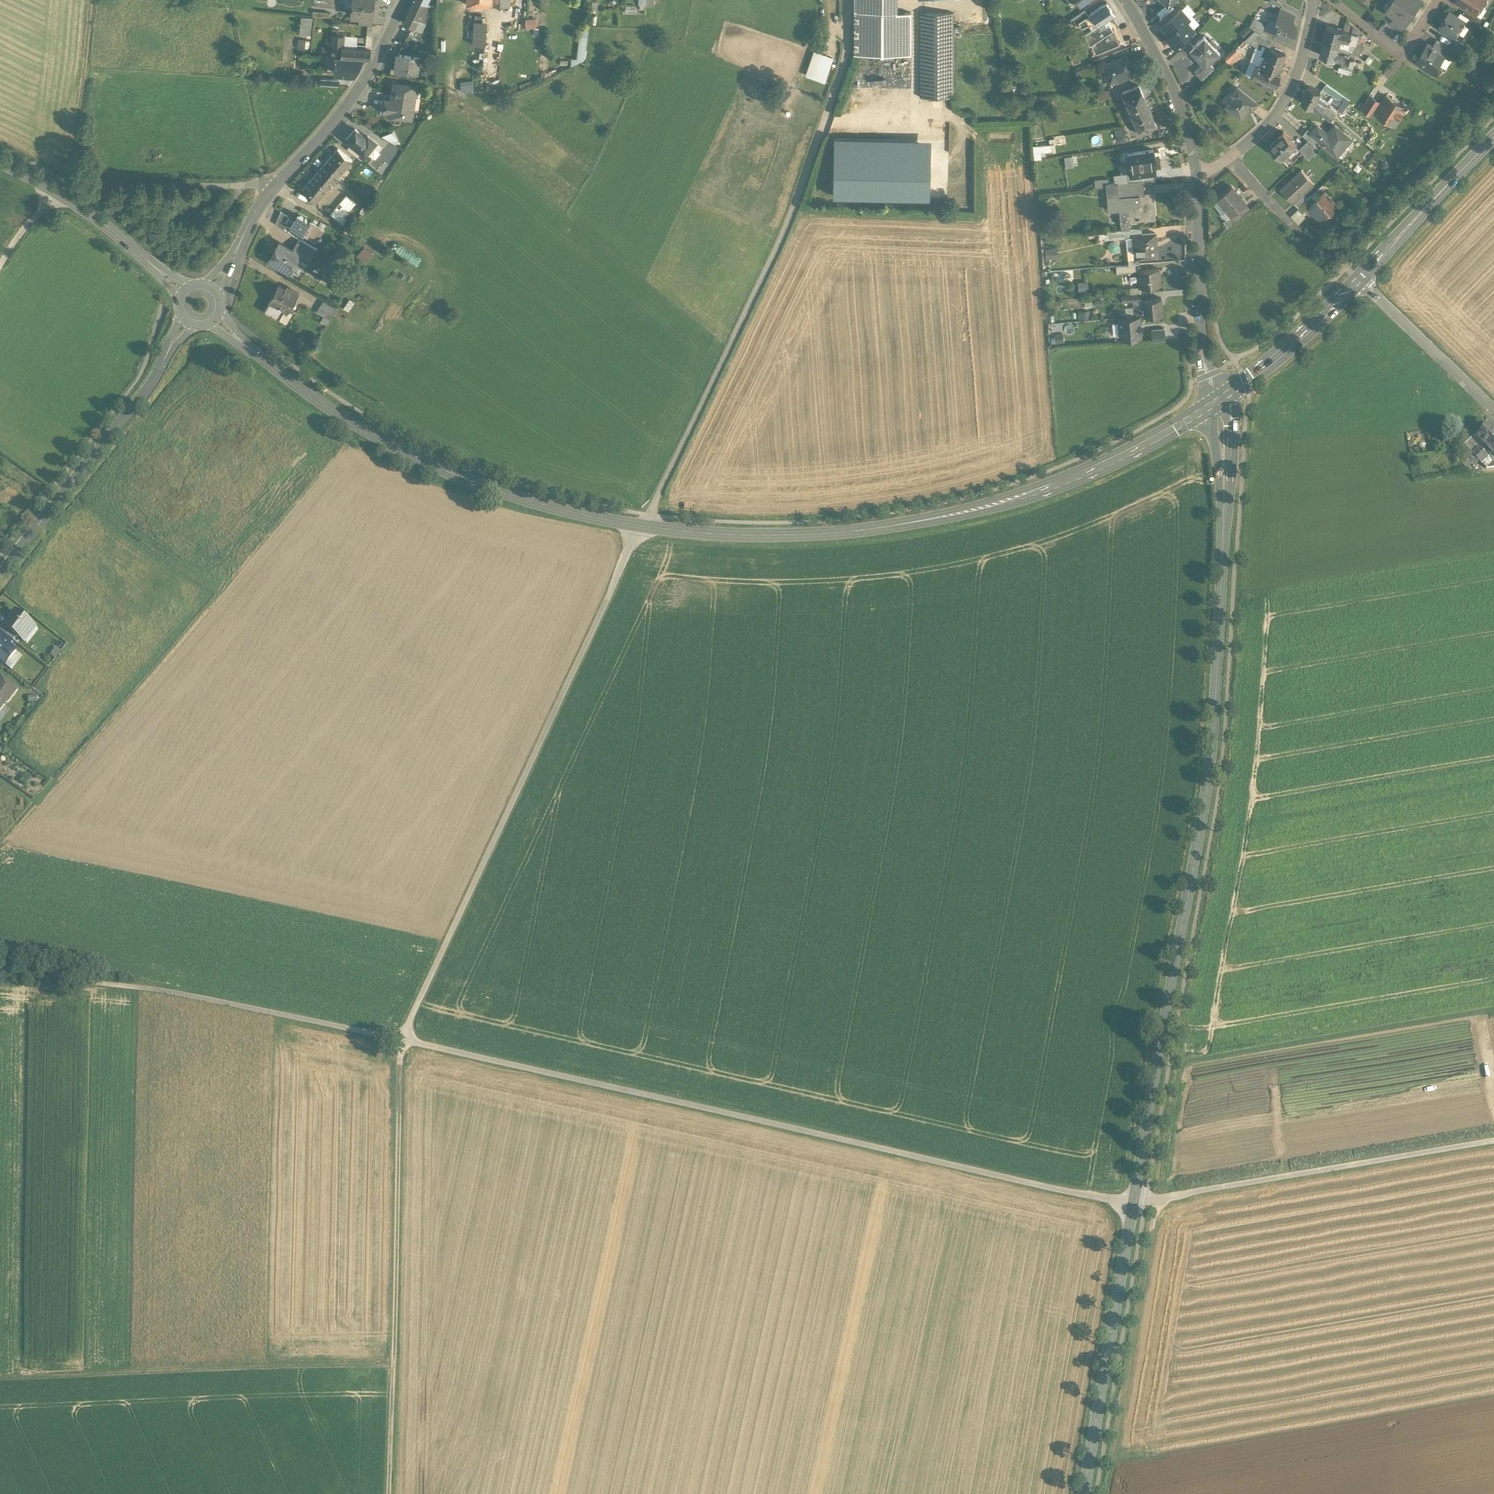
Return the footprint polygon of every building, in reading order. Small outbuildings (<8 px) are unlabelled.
[(352,5),(350,7),(350,11),(352,13),(351,15),(360,16),(372,17),(374,0),(353,0),(352,5)] [(421,0),(414,0),(403,22),(413,27),(415,28),(426,3),(421,0)] [(854,12),(897,12),(896,0),(854,0),(854,12)] [(1392,3),(1392,8),(1391,11),(1391,14),(1406,24),(1421,0),(1394,0),(1392,3)] [(1455,1),(1466,8),(1476,14),(1482,5),(1483,6),(1486,5),(1488,1),(1488,0),(1456,0),(1455,1)] [(426,3),(415,28),(421,31),(424,23),(422,22),(431,4),(427,2),(426,3)] [(1091,12),(1083,17),(1088,23),(1088,24),(1091,29),(1103,22),(1114,14),(1106,2),(1091,12)] [(1087,7),(1075,16),(1083,28),(1088,24),(1088,23),(1083,17),(1091,12),(1087,7)] [(1295,14),(1281,7),(1278,13),(1291,18),(1292,22),(1295,14)] [(1160,19),(1164,23),(1176,12),(1172,8),(1160,19)] [(1164,23),(1161,25),(1169,34),(1185,20),(1189,17),(1181,8),(1176,12),(1164,23)] [(1476,14),(1466,8),(1462,13),(1468,17),(1477,23),(1481,17),(1476,14)] [(1458,17),(1449,11),(1439,27),(1454,37),(1458,32),(1463,23),(1465,22),(1458,17)] [(897,12),(854,12),(854,54),(911,54),(911,12),(897,12)] [(953,13),(920,12),(920,97),(953,97),(953,13)] [(1468,17),(1462,13),(1461,12),(1458,17),(1465,22),(1468,17)] [(1291,18),(1278,13),(1276,20),(1279,21),(1275,31),(1274,34),(1290,40),(1295,27),(1291,25),(1292,22),(1291,18)] [(486,44),(488,21),(483,21),(484,15),(477,15),(477,17),(471,17),(470,28),(474,29),(473,44),(486,44)] [(372,17),(360,16),(360,23),(372,24),(372,17)] [(299,34),(312,35),(313,17),(300,17),(299,34)] [(1269,18),(1265,27),(1275,31),(1279,21),(1269,18)] [(536,20),(526,19),(526,28),(536,28),(536,20)] [(1264,24),(1254,19),(1249,26),(1255,30),(1259,32),(1264,24)] [(1354,25),(1347,19),(1343,30),(1351,32),(1354,25)] [(1166,36),(1173,45),(1175,43),(1189,32),(1193,28),(1185,20),(1169,34),(1166,36)] [(1091,45),(1095,54),(1119,44),(1114,29),(1113,30),(1109,24),(1106,26),(1103,22),(1091,29),(1085,34),(1089,46),(1091,45)] [(1463,23),(1458,32),(1463,35),(1468,27),(1463,23)] [(1246,25),(1239,32),(1243,37),(1251,31),(1246,25)] [(1364,32),(1354,25),(1351,32),(1352,32),(1349,41),(1347,48),(1349,49),(1352,52),(1364,32)] [(1343,30),(1328,26),(1323,41),(1339,46),(1347,48),(1349,41),(1352,32),(1351,32),(1343,30)] [(415,28),(413,27),(403,48),(416,50),(424,32),(421,31),(415,28)] [(584,59),(587,31),(580,29),(579,39),(577,58),(572,59),(572,64),(584,59)] [(1255,30),(1245,39),(1263,49),(1265,45),(1269,37),(1259,32),(1255,30)] [(1175,43),(1180,50),(1193,37),(1189,32),(1175,43)] [(338,35),(333,34),(333,41),(331,40),(331,44),(333,44),(332,54),(341,55),(342,46),(343,46),(344,35),(338,35)] [(1193,46),(1189,49),(1189,50),(1187,52),(1200,66),(1203,64),(1205,66),(1208,62),(1219,52),(1203,35),(1193,46)] [(1466,45),(1456,38),(1450,48),(1454,50),(1460,54),(1466,45)] [(297,39),(297,49),(305,49),(305,39),(297,39)] [(1450,48),(1437,39),(1433,46),(1445,54),(1444,55),(1449,58),(1454,50),(1450,48)] [(1188,42),(1180,50),(1184,54),(1187,52),(1189,50),(1189,49),(1193,46),(1188,41),(1188,42)] [(1339,46),(1323,41),(1320,55),(1336,59),(1336,58),(1341,60),(1343,60),(1345,54),(1345,53),(1338,51),(1339,46)] [(1433,46),(1428,43),(1416,61),(1433,72),(1435,69),(1439,69),(1441,65),(1440,61),(1444,55),(1445,54),(1433,46)] [(343,46),(342,46),(341,55),(369,58),(371,48),(365,48),(365,45),(357,44),(357,47),(343,46)] [(1285,53),(1265,45),(1263,49),(1261,53),(1265,55),(1261,66),(1278,72),(1285,53)] [(1347,48),(1339,46),(1338,51),(1345,53),(1345,54),(1347,54),(1349,54),(1349,53),(1348,53),(1349,49),(1347,48)] [(403,48),(401,48),(400,54),(419,57),(420,51),(416,50),(403,48)] [(1127,48),(1113,54),(1115,59),(1125,54),(1126,55),(1129,53),(1127,48)] [(1236,48),(1225,58),(1232,63),(1241,53),(1236,48)] [(833,57),(813,50),(804,76),(824,83),(833,57)] [(400,54),(399,54),(398,61),(396,61),(395,69),(408,71),(408,68),(417,69),(419,57),(400,54)] [(1115,59),(1102,64),(1110,82),(1133,72),(1126,55),(1125,54),(1115,59)] [(361,58),(336,56),(336,58),(335,58),(335,59),(336,59),(335,69),(337,74),(354,75),(354,71),(357,68),(358,64),(361,61),(361,58)] [(1355,59),(1346,57),(1345,61),(1343,60),(1341,60),(1339,65),(1352,69),(1355,59)] [(1200,66),(1194,72),(1202,80),(1214,68),(1208,62),(1205,66),(1203,64),(1200,66)] [(1261,66),(1255,63),(1250,75),(1262,79),(1266,81),(1275,84),(1275,85),(1279,73),(1261,66)] [(408,71),(395,69),(391,69),(390,75),(407,78),(408,71)] [(1275,84),(1266,81),(1262,79),(1260,85),(1271,93),(1275,84)] [(417,85),(401,83),(401,84),(394,83),(391,100),(385,99),(383,111),(395,112),(394,116),(404,117),(405,111),(413,112),(417,85)] [(1343,96),(1326,84),(1322,88),(1340,100),(1343,96)] [(1138,85),(1122,92),(1140,134),(1157,127),(1138,85)] [(1328,103),(1318,97),(1321,92),(1309,85),(1301,101),(1313,107),(1321,113),(1326,105),(1328,103)] [(1256,103),(1237,87),(1232,93),(1231,94),(1234,96),(1225,106),(1240,118),(1248,108),(1251,110),(1256,103)] [(1229,91),(1220,102),(1225,106),(1234,96),(1231,94),(1232,93),(1229,91)] [(1378,101),(1369,95),(1361,108),(1369,114),(1378,101)] [(1386,95),(1375,112),(1395,124),(1402,114),(1398,111),(1402,105),(1386,95)] [(1346,98),(1338,109),(1342,112),(1350,100),(1346,98)] [(1336,113),(1326,105),(1321,113),(1330,120),(1336,113)] [(1328,133),(1318,124),(1311,132),(1311,133),(1318,138),(1338,155),(1352,138),(1335,124),(1328,133)] [(366,137),(355,129),(346,140),(351,144),(365,156),(376,142),(368,135),(366,137)] [(1311,132),(1308,129),(1303,135),(1309,140),(1314,143),(1318,138),(1311,133),(1311,132)] [(1284,131),(1269,145),(1282,158),(1283,158),(1287,154),(1296,145),(1284,131)] [(929,139),(833,137),(832,195),(928,197),(929,139)] [(1300,148),(1299,149),(1303,152),(1309,159),(1320,149),(1314,143),(1309,140),(1300,148)] [(1042,150),(1052,149),(1051,141),(1032,144),(1034,158),(1043,157),(1042,150)] [(365,156),(351,144),(347,149),(361,161),(365,156)] [(1296,145),(1287,154),(1294,161),(1303,152),(1299,149),(1300,148),(1296,145)] [(352,161),(338,149),(326,163),(340,175),(352,161)] [(1129,174),(1153,171),(1155,171),(1153,150),(1127,153),(1129,174)] [(1294,161),(1287,154),(1283,158),(1289,165),(1294,161)] [(340,175),(326,163),(314,177),(328,189),(340,175)] [(1314,183),(1302,170),(1281,189),(1293,202),(1294,202),(1302,194),(1314,183)] [(1127,175),(1128,181),(1130,181),(1142,180),(1151,179),(1152,180),(1155,180),(1153,171),(1129,174),(1127,175)] [(314,177),(302,191),(316,203),(328,189),(314,177)] [(1142,180),(1130,181),(1131,195),(1143,194),(1142,193),(1144,193),(1142,180)] [(1128,181),(1118,182),(1119,196),(1131,195),(1130,181),(1128,181)] [(1131,195),(1119,196),(1118,182),(1105,183),(1107,198),(1114,197),(1115,210),(1120,209),(1121,224),(1130,223),(1129,220),(1154,218),(1152,193),(1144,194),(1144,193),(1142,193),(1143,194),(1131,195)] [(1246,203),(1231,185),(1216,198),(1230,215),(1231,215),(1238,209),(1246,203)] [(1315,198),(1325,189),(1321,186),(1312,195),(1315,198)] [(1338,206),(1325,192),(1308,207),(1319,219),(1329,210),(1331,212),(1338,206)] [(1302,194),(1294,202),(1299,207),(1307,199),(1302,194)] [(1299,207),(1298,208),(1302,213),(1308,207),(1316,200),(1311,195),(1307,199),(1299,207)] [(353,205),(345,198),(342,203),(350,210),(353,205)] [(350,210),(341,203),(338,206),(338,207),(346,213),(347,213),(350,210)] [(346,213),(338,207),(334,211),(342,218),(346,213)] [(1238,209),(1231,215),(1230,215),(1227,217),(1232,222),(1242,214),(1238,209)] [(342,218),(334,211),(331,215),(342,225),(346,221),(342,218)] [(287,217),(280,212),(275,224),(284,230),(287,224),(284,222),(287,217)] [(1314,223),(1306,215),(1299,222),(1307,230),(1314,223)] [(320,229),(300,216),(292,228),(313,241),(320,229)] [(1127,229),(1109,231),(1110,238),(1127,236),(1127,229)] [(1155,233),(1132,235),(1134,258),(1137,258),(1138,258),(1155,256),(1154,242),(1156,242),(1155,233)] [(313,249),(300,240),(293,251),(299,254),(298,257),(305,262),(313,249)] [(293,251),(280,243),(276,249),(277,250),(274,254),(273,253),(269,261),(282,268),(282,271),(285,272),(287,272),(289,273),(298,257),(299,254),(293,251)] [(1046,258),(1058,257),(1058,246),(1045,247),(1046,258)] [(1128,265),(1116,266),(1116,272),(1138,271),(1138,270),(1139,270),(1138,264),(1128,265)] [(1139,270),(1138,270),(1138,271),(1140,287),(1160,285),(1158,268),(1139,270)] [(288,290),(279,285),(264,310),(279,319),(284,310),(287,313),(289,310),(299,293),(290,287),(288,290)] [(1139,293),(1121,294),(1122,301),(1140,299),(1139,293)] [(1161,297),(1142,299),(1142,306),(1143,316),(1150,315),(1150,316),(1153,316),(1153,315),(1162,314),(1161,297)] [(337,308),(324,300),(317,311),(324,316),(330,319),(337,308)] [(1142,306),(1134,306),(1134,317),(1139,316),(1143,316),(1142,306)] [(330,319),(324,316),(320,321),(327,325),(330,319)] [(1134,317),(1119,318),(1120,337),(1140,336),(1139,316),(1134,317)] [(1163,328),(1151,329),(1152,341),(1164,340),(1163,328)] [(1477,439),(1487,449),(1493,443),(1493,431),(1489,426),(1478,438),(1477,439)] [(1455,436),(1464,446),(1475,436),(1468,428),(1455,436)] [(1475,436),(1464,446),(1467,448),(1477,459),(1487,449),(1477,439),(1478,438),(1475,436)] [(1477,459),(1467,448),(1461,450),(1462,452),(1461,453),(1474,467),(1476,465),(1479,462),(1477,459)] [(1487,449),(1477,459),(1479,462),(1481,464),(1492,454),(1487,449)] [(1493,461),(1493,456),(1492,454),(1481,464),(1479,462),(1476,465),(1481,470),(1493,461)] [(35,626),(15,610),(4,624),(17,634),(24,640),(35,626)] [(4,624),(3,623),(0,626),(0,629),(13,639),(17,634),(4,624)] [(0,629),(0,637),(9,644),(13,639),(0,629)] [(0,637),(0,659),(5,663),(16,649),(9,644),(0,637)] [(2,676),(0,678),(0,709),(6,701),(7,702),(17,688),(2,676)]
